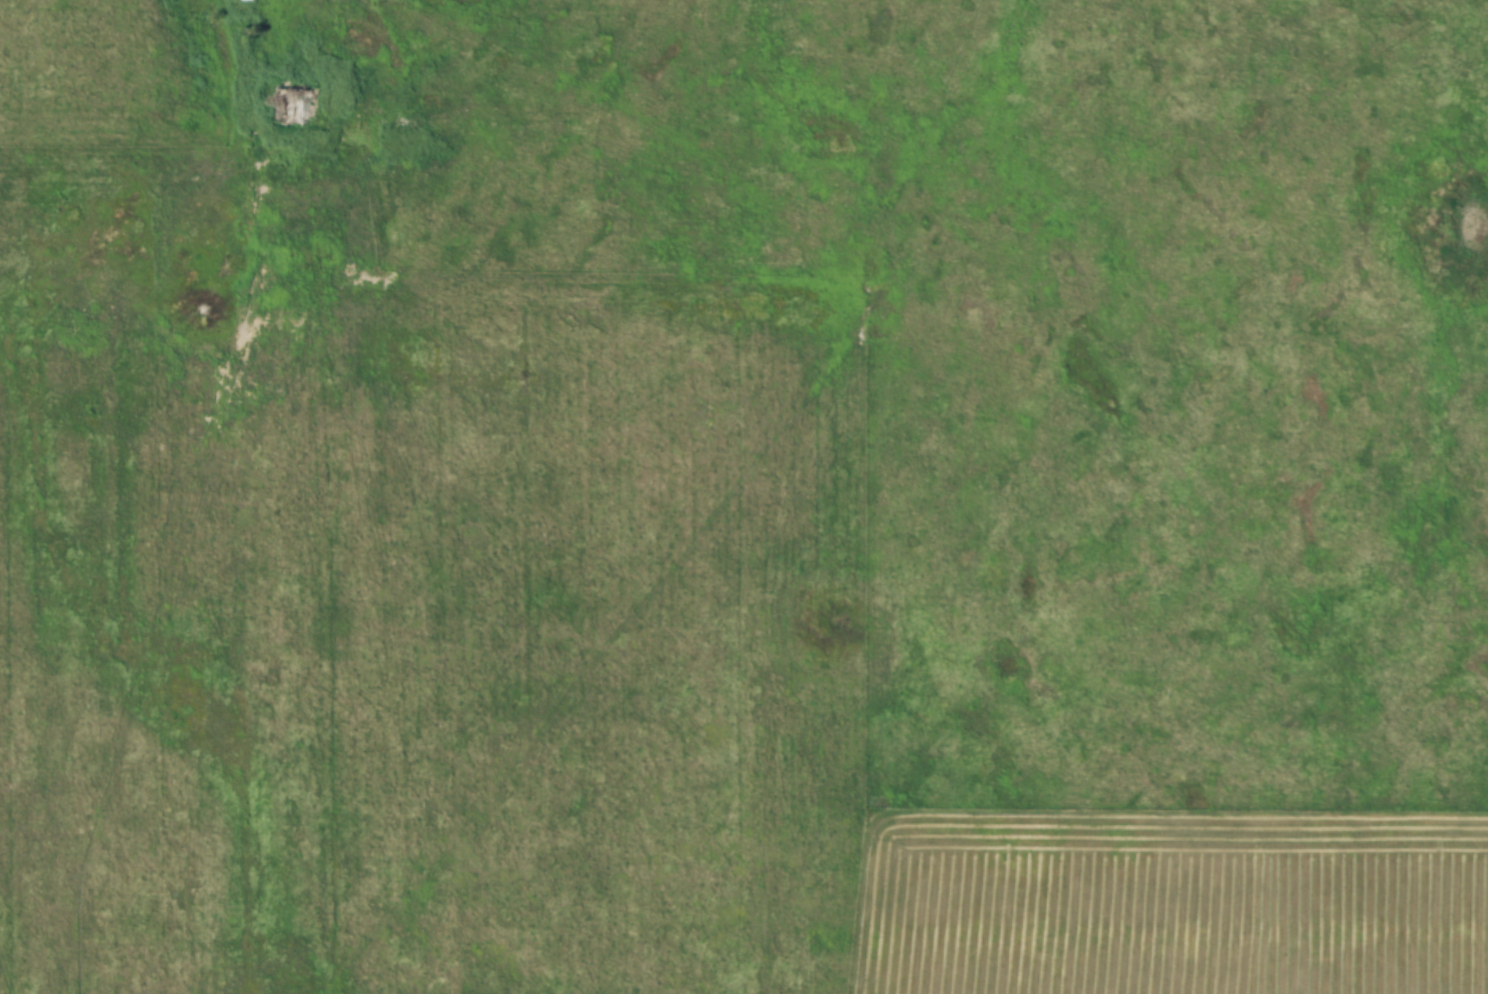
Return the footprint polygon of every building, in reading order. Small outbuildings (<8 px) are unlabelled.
[(273,87),(273,122),(298,122),(298,87),(273,87)]
